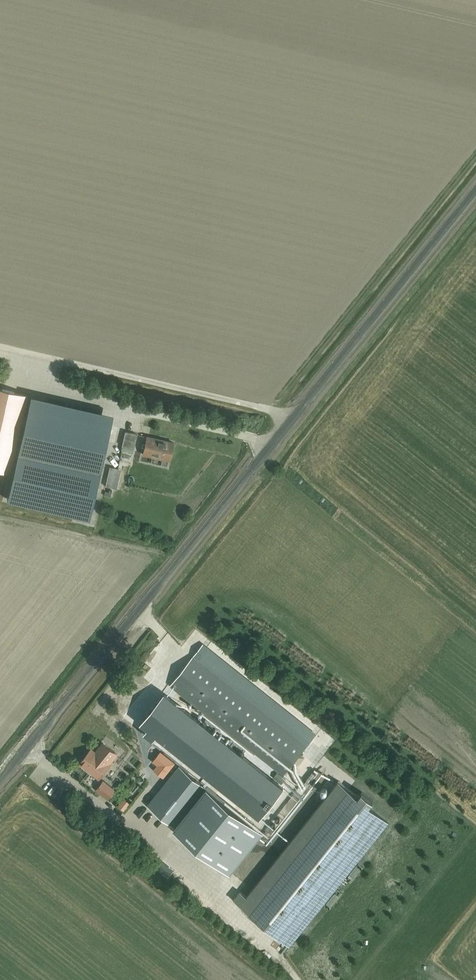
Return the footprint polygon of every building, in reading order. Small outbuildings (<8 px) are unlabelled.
[(357,330),(365,319),(360,315),(352,326),(357,330)] [(0,389),(0,471),(8,473),(27,395),(0,389)] [(23,415),(20,425),(23,425),(6,499),(89,518),(110,426),(27,407),(25,416),(23,415)] [(134,448),(137,434),(125,431),(122,445),(134,448)] [(169,460),(173,443),(147,436),(143,454),(169,460)] [(105,486),(112,488),(117,468),(110,467),(105,486)] [(284,775),(306,747),(196,660),(174,688),(284,775)] [(142,721),(150,727),(144,734),(153,740),(158,734),(261,815),(282,789),(163,695),(142,721)] [(103,743),(96,753),(91,749),(80,763),(97,777),(109,763),(108,762),(115,753),(103,743)] [(153,761),(157,765),(153,770),(163,777),(175,763),(161,751),(153,761)] [(271,766),(265,773),(269,777),(275,769),(271,766)] [(206,788),(179,767),(148,806),(175,827),(206,788)] [(240,891),(234,900),(290,944),(388,821),(369,805),(373,801),(362,792),(358,797),(339,781),(246,896),(240,891)] [(253,825),(206,788),(175,827),(174,829),(220,866),(253,825)]
